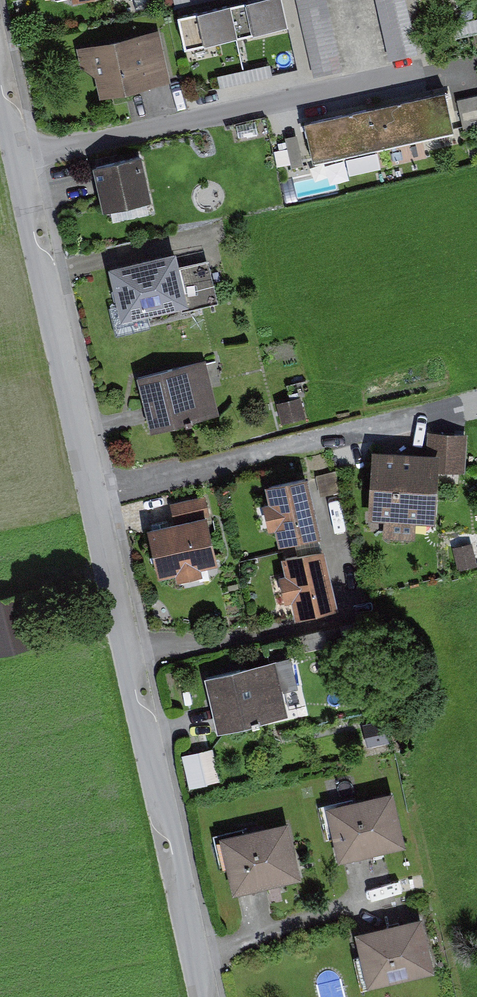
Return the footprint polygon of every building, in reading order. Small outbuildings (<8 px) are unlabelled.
[(185,16),(193,52),(297,30),(290,0),(260,0),(185,16)] [(319,76),(393,59),(380,0),(302,0),(319,76)] [(176,82),(163,26),(81,45),(94,101),(176,82)] [(462,132),(452,91),(311,127),(321,168),(462,132)] [(476,123),(476,92),(457,98),(465,126),(476,123)] [(290,163),(312,159),(305,127),(283,132),(290,163)] [(148,159),(98,170),(101,182),(108,216),(158,206),(148,159)] [(185,255),(117,271),(129,322),(222,300),(213,260),(187,266),(185,255)] [(211,356),(145,371),(157,426),(223,410),(211,356)] [(299,400),(275,404),(281,431),(304,426),(299,400)] [(434,450),(378,445),(372,513),(440,519),(445,466),(471,468),(474,428),(436,425),(434,450)] [(315,474),(272,484),(285,540),(328,530),(315,474)] [(212,503),(154,516),(167,574),(225,561),(212,503)] [(467,521),(472,571),(476,570),(476,520),(467,521)] [(332,542),(288,553),(304,613),(347,602),(332,542)] [(323,632),(300,637),(300,639),(304,653),(327,647),(323,632)] [(289,658),(206,679),(220,735),(288,718),(282,694),(297,690),(289,658)] [(197,753),(183,757),(191,789),(220,782),(213,750),(197,753)] [(399,792),(331,805),(341,855),(409,842),(399,792)] [(297,816),(225,833),(238,891),(311,875),(297,816)] [(429,915),(362,930),(375,986),(442,970),(429,915)]
